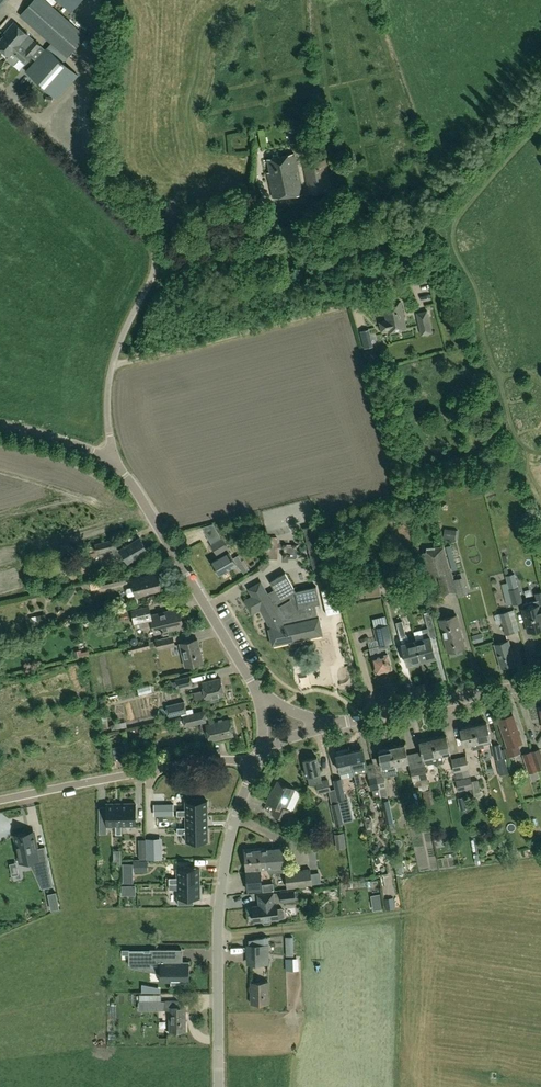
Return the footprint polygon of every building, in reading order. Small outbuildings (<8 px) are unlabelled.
[(64,63),(87,37),(45,0),(35,0),(20,17),(51,44),(47,48),(26,72),(57,100),(79,76),(64,63)] [(71,13),(83,0),(56,0),(71,13)] [(13,53),(25,65),(41,47),(34,41),(26,50),(22,46),(29,37),(14,23),(3,36),(4,37),(0,41),(0,49),(9,57),(13,53)] [(100,43),(88,51),(93,60),(106,52),(100,43)] [(301,138),(309,135),(305,127),(298,129),(301,138)] [(291,143),(300,142),(297,128),(288,130),(291,143)] [(302,194),(294,153),(268,159),(270,172),(268,172),(273,198),(302,194)] [(302,162),(308,194),(331,190),(326,158),(302,162)] [(413,270),(417,284),(429,282),(425,268),(413,270)] [(440,291),(431,293),(433,299),(441,297),(440,291)] [(406,329),(400,302),(383,306),(386,321),(379,322),(381,332),(388,330),(389,333),(406,329)] [(433,332),(428,310),(416,312),(421,335),(433,332)] [(376,322),(367,325),(369,336),(379,333),(376,322)] [(451,539),(452,530),(444,529),(443,538),(451,539)] [(212,562),(219,574),(236,565),(243,573),(247,571),(238,555),(233,558),(227,548),(228,548),(222,537),(210,544),(216,555),(218,554),(220,558),(212,562)] [(277,559),(277,537),(265,537),(265,559),(277,559)] [(140,538),(120,550),(128,564),(148,552),(140,538)] [(94,545),(78,549),(80,559),(92,557),(94,563),(99,562),(97,552),(117,548),(115,539),(94,544),(94,545)] [(290,545),(281,547),(283,557),(292,555),(290,545)] [(457,570),(451,545),(446,546),(452,571),(457,570)] [(454,579),(451,569),(450,570),(444,546),(426,547),(426,551),(422,553),(428,577),(438,575),(443,597),(457,593),(454,579)] [(132,579),(136,596),(162,590),(158,573),(132,579)] [(269,629),(273,645),(323,634),(319,617),(316,617),(314,605),(320,603),(317,587),(296,591),(285,573),(270,581),(276,591),(268,595),(261,582),(249,589),(253,596),(244,600),(252,614),(260,609),(271,627),(269,629)] [(505,575),(507,582),(513,604),(522,601),(519,587),(516,588),(513,573),(505,575)] [(126,582),(124,574),(103,579),(105,587),(126,582)] [(463,576),(454,579),(457,593),(458,596),(467,594),(463,576)] [(308,587),(319,585),(318,578),(307,580),(308,587)] [(513,604),(507,582),(501,584),(506,605),(513,604)] [(366,597),(381,595),(380,586),(365,587),(366,597)] [(529,632),(540,629),(540,592),(534,593),(537,605),(523,608),(529,632)] [(442,605),(439,593),(429,595),(431,607),(442,605)] [(325,602),(337,600),(336,594),(324,597),(325,602)] [(155,634),(184,627),(179,608),(151,615),(149,607),(132,611),(136,628),(153,624),(155,634)] [(499,613),(505,634),(520,631),(514,609),(499,613)] [(395,618),(393,612),(381,616),(382,622),(395,618)] [(434,626),(431,613),(424,615),(427,628),(434,626)] [(45,614),(30,617),(32,629),(43,627),(42,623),(47,622),(45,614)] [(457,615),(440,619),(448,652),(465,648),(457,615)] [(421,661),(416,640),(408,642),(406,633),(402,620),(396,622),(400,635),(407,665),(421,661)] [(379,646),(370,648),(371,653),(373,652),(374,656),(372,657),(376,673),(392,669),(388,653),(386,647),(389,646),(389,643),(392,643),(388,624),(375,628),(379,646)] [(416,640),(421,661),(436,657),(428,628),(422,629),(425,638),(416,640)] [(474,642),(483,640),(481,633),(472,635),(474,642)] [(158,650),(175,646),(173,635),(148,642),(128,647),(129,653),(150,648),(150,647),(156,645),(158,650)] [(186,667),(203,663),(198,639),(180,644),(186,667)] [(509,640),(494,644),(501,668),(515,664),(509,640)] [(176,688),(192,684),(190,675),(174,679),(176,688)] [(202,682),(206,700),(212,699),(212,701),(219,700),(218,697),(225,696),(220,678),(202,682)] [(130,693),(133,700),(147,693),(144,687),(130,693)] [(169,717),(187,712),(184,701),(166,705),(169,717)] [(185,727),(207,722),(204,710),(182,715),(185,727)] [(499,720),(508,747),(505,748),(507,756),(519,752),(517,745),(522,743),(513,715),(499,720)] [(205,724),(210,741),(234,736),(230,718),(205,724)] [(142,734),(150,732),(148,722),(140,724),(142,734)] [(487,723),(474,725),(479,749),(484,747),(483,741),(490,740),(487,723)] [(479,749),(474,725),(460,728),(464,745),(472,744),(473,750),(479,749)] [(429,733),(430,738),(453,732),(452,727),(429,733)] [(386,748),(384,732),(371,733),(373,749),(386,748)] [(446,736),(433,739),(439,764),(444,763),(442,755),(450,753),(446,736)] [(439,764),(433,739),(420,742),(424,762),(428,764),(433,763),(433,764),(436,766),(439,765),(439,764)] [(502,757),(499,744),(491,745),(494,759),(502,757)] [(392,748),(397,770),(402,769),(401,763),(409,762),(405,745),(392,748)] [(110,748),(112,761),(124,759),(122,746),(110,748)] [(397,770),(392,748),(379,751),(382,768),(374,769),(376,776),(381,800),(387,798),(384,787),(386,787),(384,777),(397,774),(396,771),(397,770)] [(532,750),(539,770),(540,769),(540,752),(540,748),(532,750)] [(363,749),(349,752),(354,775),(356,784),(362,783),(360,773),(367,771),(363,749)] [(539,770),(532,750),(522,754),(531,780),(539,777),(537,770),(539,770)] [(354,775),(349,752),(336,755),(340,772),(348,771),(349,776),(354,775)] [(466,756),(459,758),(466,789),(472,788),(473,794),(481,792),(478,780),(471,781),(469,769),(466,756)] [(318,793),(328,791),(330,790),(328,781),(322,782),(320,774),(321,774),(317,757),(304,760),(307,777),(308,777),(310,785),(316,783),(318,793)] [(466,789),(459,758),(452,759),(455,772),(458,791),(466,789)] [(424,765),(418,767),(420,780),(427,778),(424,765)] [(420,780),(418,767),(411,768),(413,781),(420,780)] [(376,776),(369,777),(372,790),(374,799),(380,797),(381,800),(376,776)] [(341,816),(342,816),(349,814),(341,778),(333,779),(335,789),(338,803),(341,816)] [(295,789),(278,782),(272,794),(271,794),(267,802),(276,807),(272,814),(285,820),(290,810),(286,809),(295,789)] [(423,791),(426,803),(432,802),(429,790),(423,791)] [(382,804),(386,819),(387,823),(394,822),(389,798),(381,800),(382,804)] [(185,809),(177,810),(177,816),(185,816),(185,815),(207,814),(207,800),(185,801),(185,809)] [(121,825),(121,803),(107,804),(107,826),(115,825),(116,834),(122,834),(122,825),(121,825)] [(135,803),(121,803),(121,825),(122,825),(136,825),(135,803)] [(338,803),(331,805),(335,824),(343,823),(342,816),(341,816),(338,803)] [(173,804),(164,804),(164,815),(173,815),(173,804)] [(207,814),(185,815),(185,816),(186,827),(186,828),(208,828),(207,814)] [(291,828),(280,823),(277,831),(288,835),(291,828)] [(186,833),(186,842),(208,842),(208,828),(186,828),(186,827),(177,827),(177,833),(186,833)] [(435,854),(433,827),(420,828),(422,855),(435,854)] [(30,833),(26,834),(15,836),(20,862),(30,860),(31,859),(32,864),(31,864),(42,887),(52,885),(47,861),(45,861),(44,857),(47,857),(44,846),(37,848),(33,832),(30,833)] [(378,851),(378,846),(373,844),(370,847),(370,852),(375,854),(378,851)] [(283,849),(265,850),(266,867),(267,868),(284,866),(283,849)] [(161,850),(147,850),(147,859),(161,858),(161,850)] [(266,867),(265,850),(245,852),(246,869),(267,868),(266,867)] [(134,870),(147,870),(147,861),(134,861),(134,870)] [(133,884),(133,864),(123,864),(123,884),(133,884)] [(199,868),(177,869),(177,877),(169,878),(169,883),(199,883),(199,868)] [(246,870),(248,891),(262,890),(261,869),(246,870)] [(311,869),(285,872),(286,888),(313,885),(311,869)] [(169,889),(178,889),(178,904),(194,904),(194,898),(200,897),(199,883),(169,883),(169,889)] [(136,886),(122,886),(122,896),(136,896),(136,886)] [(261,903),(261,906),(253,907),(254,909),(253,911),(253,915),(254,916),(255,922),(263,921),(264,924),(265,925),(271,924),(272,923),(272,920),(279,919),(283,919),(285,917),(285,911),(282,909),(278,909),(277,904),(275,905),(275,903),(296,901),(295,892),(259,896),(260,903),(261,903)] [(52,911),(60,909),(57,893),(48,895),(52,911)] [(388,910),(395,909),(393,897),(386,899),(388,910)] [(146,902),(146,913),(167,913),(167,901),(146,902)] [(302,934),(294,934),(295,952),(303,951),(302,934)] [(249,945),(249,964),(268,964),(268,945),(249,945)] [(180,982),(188,982),(188,962),(181,962),(181,950),(181,949),(150,949),(150,951),(145,951),(145,950),(129,950),(129,949),(129,963),(162,963),(162,974),(162,982),(171,982),(171,985),(171,984),(180,984),(180,982)] [(288,959),(288,971),(296,971),(295,959),(288,959)] [(250,983),(251,1004),(269,1003),(268,982),(250,983)] [(170,1030),(186,1030),(185,1007),(178,1007),(178,1001),(165,1001),(165,1010),(170,1010),(170,1030)]
